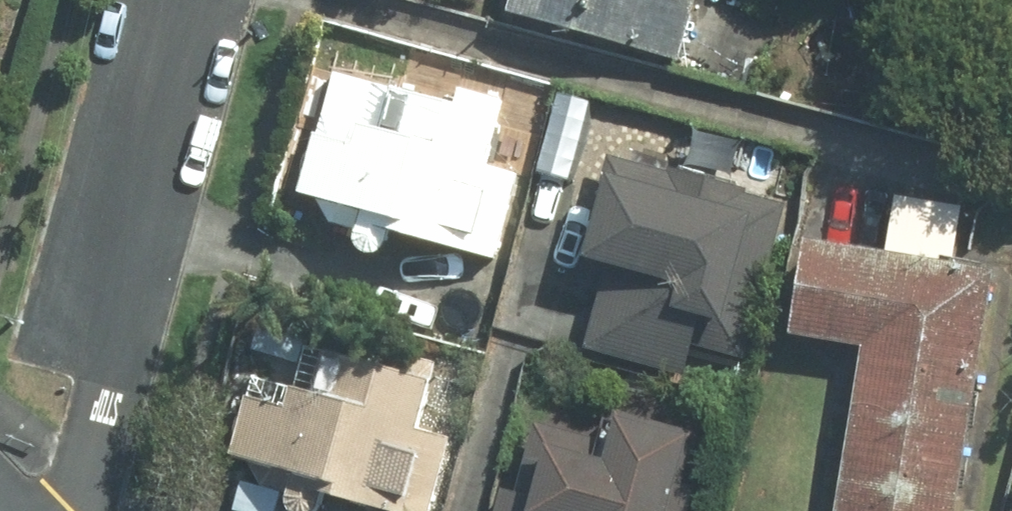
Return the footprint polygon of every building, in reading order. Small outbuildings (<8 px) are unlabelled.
[(679,0),(506,0),(498,29),(672,69),(689,7),(678,4),(679,0)] [(330,85),(287,201),(387,259),(499,269),(521,169),(483,160),(502,99),(451,82),(445,96),(364,71),(359,95),(330,85)] [(780,208),(605,162),(575,275),(599,281),(580,354),(686,382),(694,351),(739,363),(780,208)] [(988,279),(952,274),(962,211),(890,201),(881,264),(796,251),(783,346),(852,356),(830,510),(954,510),(988,279)] [(309,510),(432,510),(471,376),(261,317),(219,463),(312,501),(309,510)] [(528,426),(512,488),(494,483),(487,510),(687,510),(691,492),(680,489),(693,438),(665,430),(671,410),(604,392),(591,442),(528,426)]
